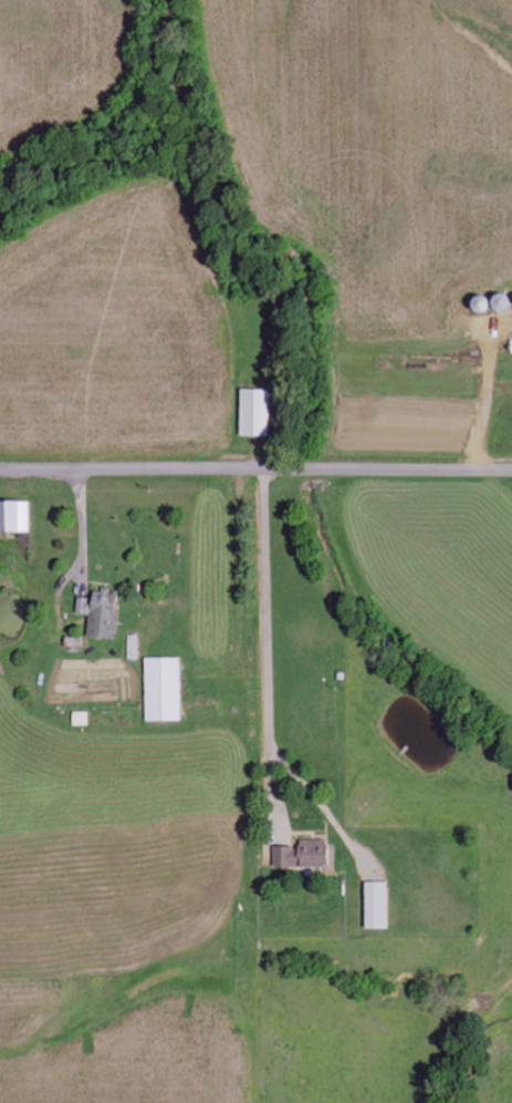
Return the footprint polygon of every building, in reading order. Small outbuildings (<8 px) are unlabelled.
[(272,438),(273,391),(244,391),(242,437),(272,438)] [(32,503),(0,503),(0,533),(32,534),(32,503)] [(78,615),(93,617),(89,638),(117,642),(123,606),(112,604),(114,592),(97,590),(96,601),(80,599),(78,615)] [(67,648),(80,649),(80,639),(67,639),(67,648)] [(182,659),(146,660),(147,723),(183,723),(182,659)] [(90,714),(74,714),(74,727),(90,727),(90,714)] [(275,848),(276,870),(334,868),(333,841),(303,842),(303,848),(275,848)] [(391,931),(390,884),(367,885),(368,931),(391,931)]
